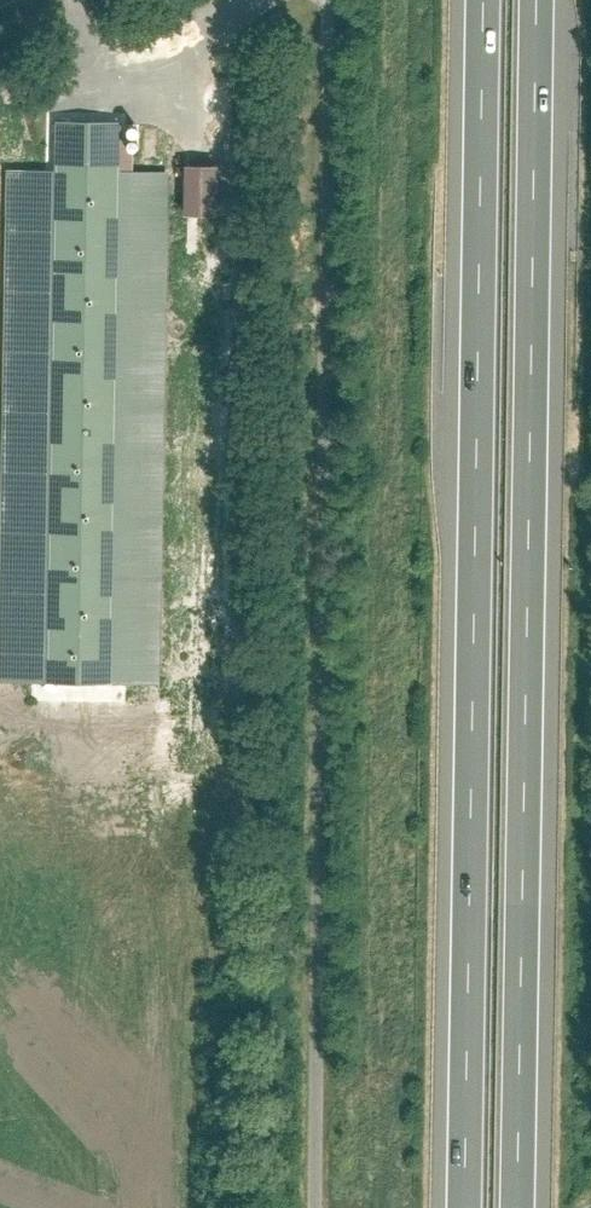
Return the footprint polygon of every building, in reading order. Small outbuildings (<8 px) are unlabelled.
[(53,121),(52,169),(113,170),(114,122),(53,121)] [(191,162),(191,210),(226,210),(226,161),(191,162)] [(6,167),(0,451),(0,670),(156,674),(168,171),(113,170),(52,169),(6,167)]
